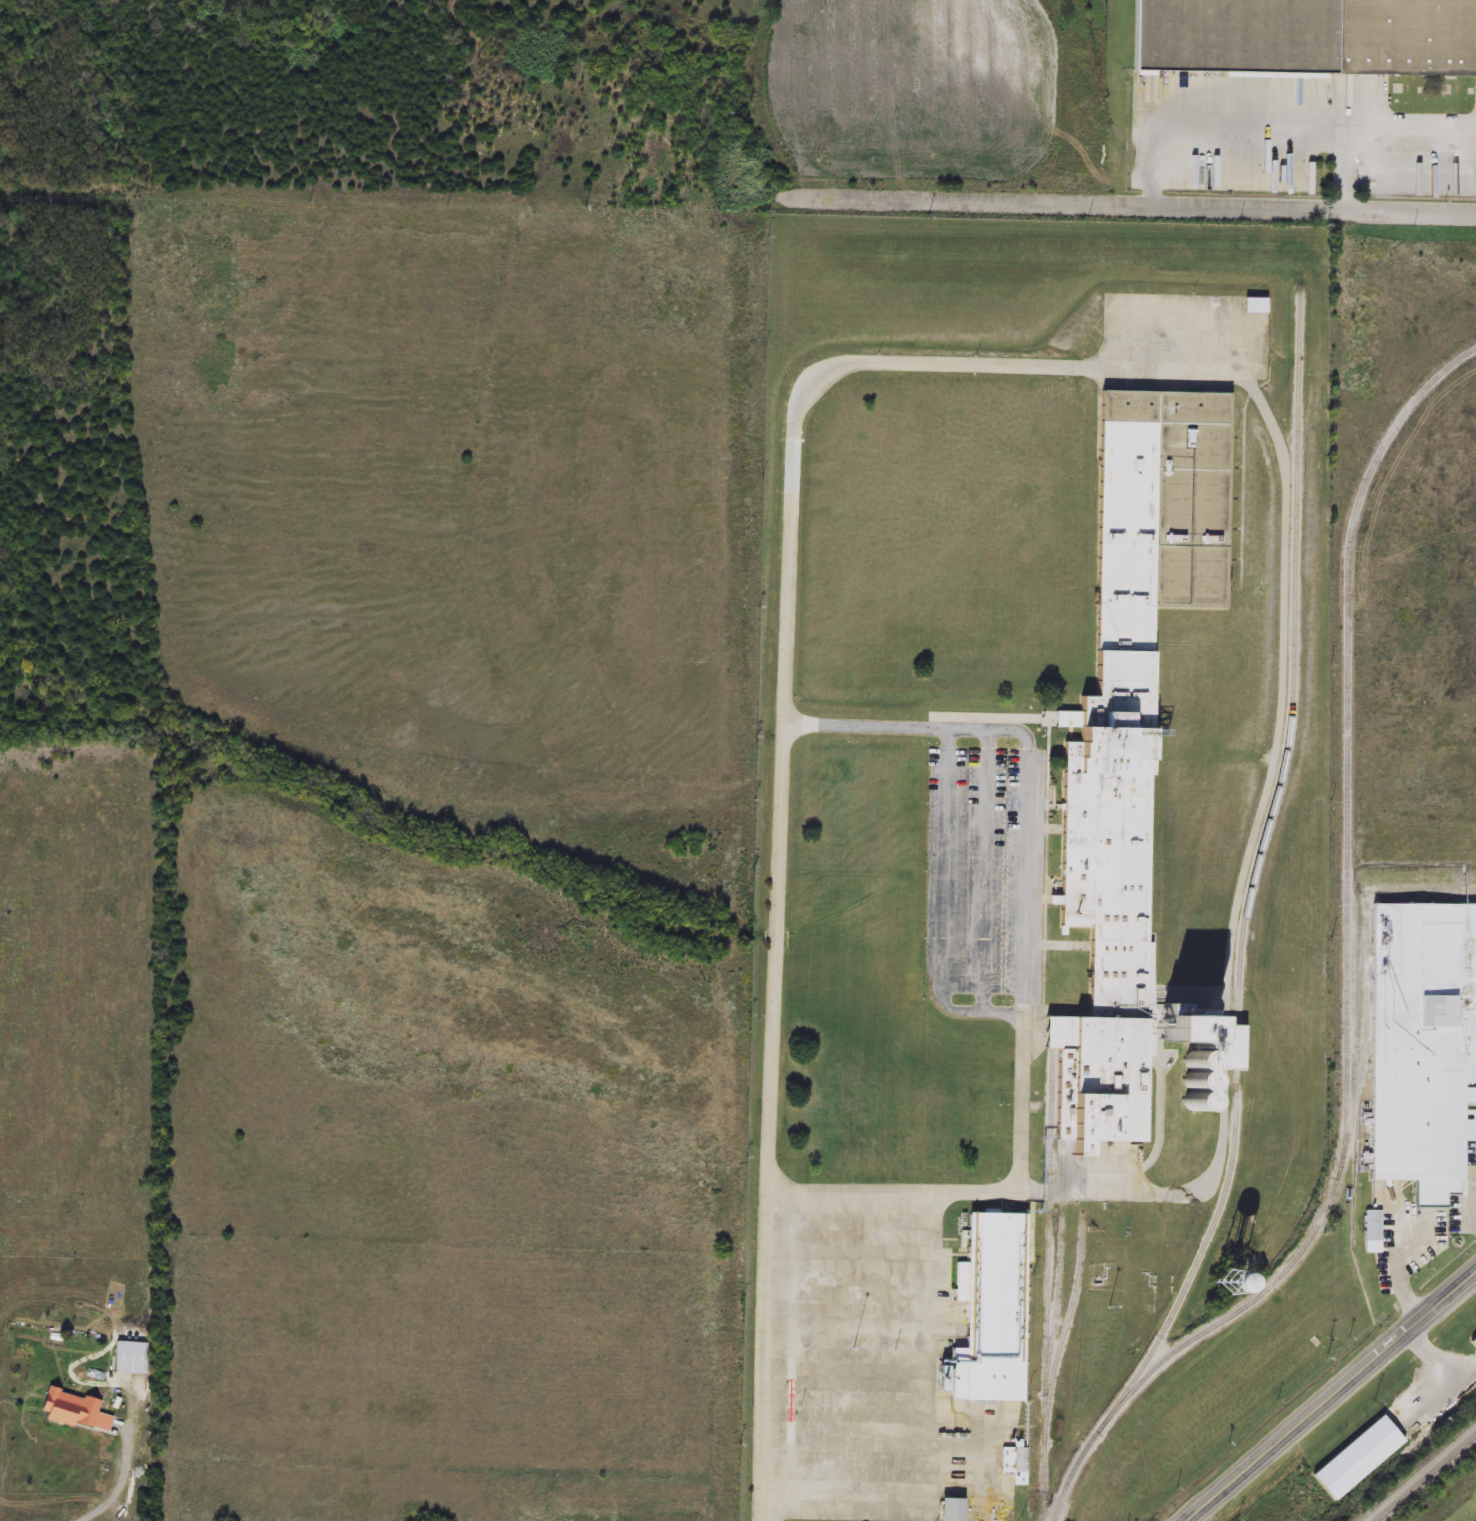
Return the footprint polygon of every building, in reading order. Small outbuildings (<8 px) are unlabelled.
[(1131,72),(1132,0),(1475,0),(1475,77),(1131,72)] [(1373,903),(1475,904),(1475,1066),(1464,1066),(1463,1195),(1446,1195),(1446,1208),(1416,1208),(1416,1181),(1370,1180),(1373,903)] [(1366,1254),(1366,1211),(1381,1211),(1381,1254),(1366,1254)] [(1025,1214),(1022,1401),(952,1400),(953,1349),(966,1349),(968,1213),(1025,1214)] [(115,1374),(115,1342),(146,1342),(146,1374),(115,1374)] [(101,1400),(98,1413),(113,1417),(109,1433),(41,1419),(47,1389),(101,1400)] [(1015,1473),(1015,1449),(1027,1449),(1027,1473),(1015,1473)] [(962,1498),(962,1520),(940,1520),(940,1498),(962,1498)]
